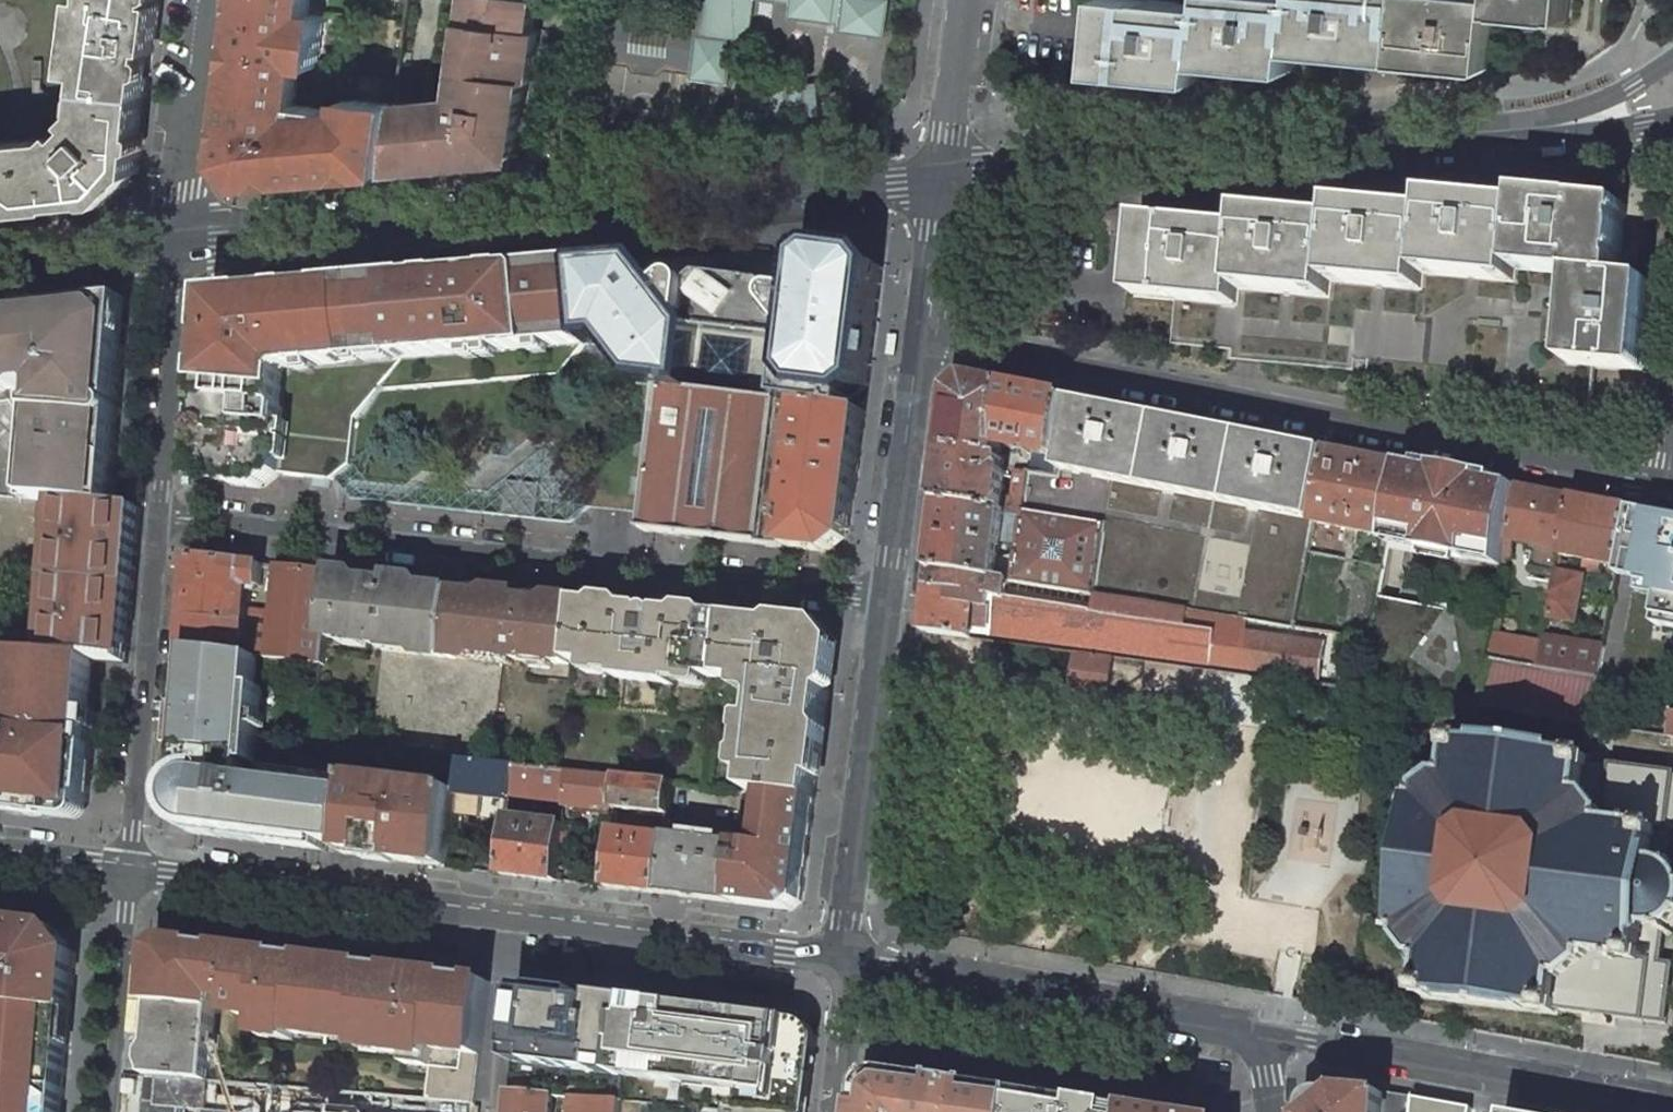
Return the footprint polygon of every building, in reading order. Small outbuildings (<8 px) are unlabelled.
[(159,0),(93,0),(83,72),(88,73),(86,89),(93,90),(147,95),(159,0)] [(303,65),(321,67),(328,16),(314,13),(315,0),(247,0),(246,11),(255,12),(253,31),(243,30),(235,96),(248,98),(298,104),(303,65)] [(530,81),(536,32),(530,31),(534,0),(467,0),(454,100),(397,106),(388,173),(501,162),(501,156),(508,147),(516,148),(524,81),(530,81)] [(1156,0),(1103,0),(1096,71),(1200,82),(1202,63),(1207,5),(1156,0)] [(1207,5),(1202,63),(1293,72),(1295,50),(1299,0),(1208,0),(1207,5)] [(1295,50),(1400,61),(1400,59),(1406,0),(1299,0),(1295,50)] [(1400,59),(1490,67),(1496,11),(1497,0),(1406,0),(1400,59)] [(1496,11),(1549,16),(1569,18),(1571,0),(1497,0),(1496,11)] [(246,11),(243,30),(253,31),(255,12),(246,11)] [(1506,37),(1533,40),(1534,23),(1507,20),(1506,37)] [(46,81),(49,62),(40,61),(37,82),(46,81)] [(37,82),(35,100),(37,100),(45,101),(51,95),(46,86),(46,81),(37,82)] [(86,89),(83,112),(73,120),(78,125),(80,124),(89,114),(90,106),(93,90),(86,89)] [(109,130),(142,133),(143,134),(145,112),(147,95),(93,90),(90,106),(89,114),(80,124),(98,144),(108,145),(109,130)] [(245,120),(248,98),(235,96),(232,119),(245,120)] [(298,104),(248,98),(245,120),(232,119),(232,121),(228,152),(258,183),(388,173),(397,106),(352,100),(351,111),(298,104)] [(107,196),(139,166),(143,134),(142,133),(109,130),(108,145),(98,144),(80,124),(78,125),(67,135),(60,142),(55,137),(0,142),(0,154),(38,158),(42,203),(107,196)] [(60,142),(67,135),(62,130),(55,137),(60,142)] [(42,203),(38,158),(0,154),(0,204),(3,207),(42,203)] [(1625,205),(1522,196),(1521,207),(1516,269),(1578,274),(1570,364),(1642,371),(1650,281),(1618,278),(1625,205)] [(1516,269),(1521,207),(1432,198),(1430,214),(1424,274),(1514,283),(1516,269)] [(1331,281),(1422,290),(1424,274),(1430,214),(1363,208),(1339,206),(1337,222),(1331,281)] [(1238,289),(1329,298),(1331,281),(1337,222),(1278,217),(1247,214),(1246,230),(1238,289)] [(1238,289),(1246,230),(1142,220),(1133,295),(1236,306),(1238,289)] [(661,390),(805,406),(849,411),(850,401),(867,387),(882,268),(867,248),(819,245),(802,259),(796,293),(784,292),(781,293),(779,295),(770,284),(704,276),(694,284),(685,280),(680,280),(676,281),(668,288),(645,259),(579,265),(580,270),(586,345),(606,344),(641,387),(661,390)] [(379,390),(561,375),(586,345),(580,270),(531,274),(527,269),(494,272),(484,273),(481,278),(465,279),(461,275),(418,279),(415,283),(399,284),(405,359),(404,359),(379,390)] [(201,477),(228,480),(231,485),(262,488),(280,474),(332,480),(350,465),(354,419),(379,390),(404,359),(405,359),(399,284),(333,289),(329,286),(253,293),(250,296),(216,298),(213,333),(210,336),(205,392),(201,433),(200,447),(204,451),(201,477)] [(0,317),(0,408),(1,410),(4,417),(11,427),(19,432),(28,437),(34,438),(39,438),(34,501),(62,503),(113,507),(126,349),(117,348),(119,328),(104,314),(86,316),(82,310),(77,307),(5,315),(0,317)] [(1002,500),(1006,471),(1002,471),(1004,460),(997,454),(1002,449),(1002,446),(1001,446),(1003,386),(976,380),(955,397),(941,502),(1000,510),(1002,500)] [(1060,458),(1070,398),(1003,386),(1001,446),(1002,446),(1060,458)] [(805,406),(661,390),(657,419),(647,504),(646,514),(643,531),(787,547),(805,406)] [(1327,449),(1070,398),(1060,458),(1058,468),(1314,519),(1327,449)] [(805,406),(787,547),(824,551),(849,531),(864,412),(849,411),(805,406)] [(639,417),(628,502),(647,504),(657,419),(639,417)] [(23,500),(34,501),(39,438),(34,438),(28,437),(23,500)] [(500,445),(487,444),(486,457),(499,458),(500,445)] [(1403,463),(1327,449),(1314,519),(1314,522),(1389,536),(1394,512),(1395,504),(1403,463)] [(1414,507),(1421,467),(1403,463),(1395,504),(1414,507)] [(1469,549),(1505,555),(1506,548),(1509,535),(1517,490),(1496,486),(1497,482),(1483,479),(1482,483),(1464,479),(1463,486),(1452,483),(1453,478),(1435,474),(1435,470),(1421,467),(1414,507),(1414,511),(1415,516),(1416,520),(1421,521),(1422,517),(1424,505),(1429,506),(1427,518),(1421,550),(1467,559),(1469,549)] [(1462,475),(1435,470),(1435,474),(1453,478),(1452,483),(1463,486),(1464,479),(1482,483),(1483,479),(1462,475)] [(1028,473),(1016,471),(1013,496),(1002,500),(1000,510),(1023,513),(1023,511),(1028,473)] [(500,515),(535,519),(539,486),(504,482),(500,515)] [(1518,486),(1497,482),(1496,486),(1517,490),(1518,486)] [(1573,496),(1518,486),(1517,490),(1509,535),(1546,542),(1563,545),(1573,496)] [(1630,508),(1573,496),(1563,545),(1561,554),(1618,566),(1630,508)] [(588,507),(646,514),(647,504),(628,502),(600,498),(588,507)] [(1000,510),(941,502),(933,568),(1008,580),(1012,581),(1023,513),(1000,510)] [(55,579),(134,586),(141,510),(113,507),(62,503),(60,529),(43,528),(41,552),(58,553),(55,579)] [(1394,512),(1389,536),(1388,543),(1421,550),(1427,518),(1429,506),(1424,505),(1422,517),(1421,521),(1416,520),(1415,516),(1414,511),(1414,507),(1395,504),(1394,512)] [(1645,519),(1647,511),(1630,508),(1618,566),(1617,575),(1639,578),(1639,583),(1659,586),(1652,623),(1672,627),(1672,524),(1645,519)] [(1104,524),(1023,511),(1023,513),(1012,581),(1094,594),(1104,524)] [(1645,519),(1672,524),(1672,516),(1647,511),(1645,519)] [(1563,545),(1546,542),(1534,605),(1551,608),(1558,570),(1561,554),(1563,545)] [(1505,555),(1469,549),(1467,559),(1503,566),(1505,555)] [(1342,557),(1308,551),(1294,627),(1328,633),(1342,557)] [(332,573),(283,567),(278,611),(245,609),(246,585),(262,586),(263,565),(191,557),(190,572),(184,647),(191,648),(260,656),(322,663),(325,637),(332,573)] [(49,564),(40,563),(38,578),(48,578),(49,564)] [(1008,580),(933,568),(931,583),(924,632),(972,638),(978,591),(1005,596),(1008,580)] [(1585,576),(1558,570),(1551,608),(1549,616),(1576,621),(1585,576)] [(366,643),(448,652),(455,586),(412,581),(332,573),(325,637),(366,641),(366,643)] [(42,639),(48,578),(38,578),(33,626),(32,639),(42,639)] [(134,586),(55,579),(49,656),(101,660),(102,660),(128,662),(134,586)] [(448,652),(530,660),(530,658),(572,663),(579,600),(455,586),(448,652)] [(1005,596),(978,591),(972,638),(987,640),(987,636),(1320,680),(1325,644),(1243,632),(1239,635),(1005,596)] [(834,652),(814,626),(664,610),(660,613),(656,609),(655,609),(650,612),(647,608),(579,600),(572,663),(621,669),(619,680),(675,687),(677,676),(724,681),(723,692),(770,698),(768,713),(758,712),(748,792),(769,794),(815,799),(834,652)] [(1494,612),(1478,609),(1477,615),(1493,619),(1494,612)] [(1544,644),(1490,635),(1489,642),(1486,657),(1539,666),(1544,644)] [(1603,645),(1545,636),(1544,644),(1539,666),(1597,676),(1603,645)] [(257,764),(259,738),(263,686),(257,686),(260,656),(191,648),(179,800),(179,805),(182,814),(188,821),(191,824),(197,827),(202,829),(223,831),(223,839),(266,844),(267,837),(345,846),(353,783),(274,773),(273,783),(249,780),(250,763),(257,764)] [(1113,657),(1075,652),(1070,690),(1107,696),(1113,657)] [(46,817),(47,806),(76,809),(89,799),(101,660),(49,656),(26,654),(25,663),(20,668),(13,737),(0,736),(0,811),(46,817)] [(1454,738),(1453,753),(1455,753),(1452,772),(1447,772),(1447,777),(1444,776),(1426,790),(1425,794),(1420,793),(1401,936),(1406,937),(1406,940),(1420,958),(1423,958),(1422,964),(1427,964),(1424,983),(1422,983),(1420,998),(1559,1016),(1559,1010),(1666,1024),(1672,972),(1672,963),(1662,961),(1665,935),(1672,933),(1671,928),(1672,927),(1672,772),(1592,761),(1592,756),(1454,738)] [(457,790),(510,796),(514,766),(502,765),(460,760),(457,790)] [(510,796),(565,803),(568,772),(562,771),(514,766),(510,796)] [(565,803),(616,809),(620,778),(568,772),(565,803)] [(616,809),(668,814),(672,783),(620,778),(616,809)] [(344,854),(448,867),(453,819),(457,790),(353,779),(353,783),(345,846),(344,854)] [(802,902),(815,799),(769,794),(763,846),(739,843),(737,873),(735,903),(792,910),(802,902)] [(562,823),(508,817),(501,873),(556,880),(557,873),(562,823)] [(666,836),(614,830),(607,887),(659,893),(666,836)] [(739,842),(666,834),(666,836),(659,893),(735,903),(737,873),(739,843),(739,842)] [(0,920),(0,987),(3,987),(0,1018),(0,1111),(63,1111),(77,953),(56,927),(0,920)] [(309,1025),(329,1027),(349,1030),(348,1041),(380,1045),(379,1052),(407,1055),(406,1062),(430,1065),(426,1101),(475,1105),(491,983),(390,970),(389,978),(371,976),(372,968),(303,959),(302,967),(284,965),(285,957),(219,949),(218,957),(201,955),(202,946),(171,942),(159,953),(154,1005),(217,1011),(218,997),(233,999),(233,1009),(235,1013),(237,1015),(240,1016),(262,1019),(260,1037),(274,1038),(275,1032),(308,1036),(309,1025)] [(580,994),(518,986),(513,1037),(574,1043),(580,994)] [(630,1018),(633,1000),(580,994),(574,1043),(621,1047),(622,1017),(630,1018)] [(729,1088),(742,1090),(742,1092),(750,1093),(749,1111),(807,1111),(809,1094),(808,1091),(804,1089),(809,1058),(814,1051),(815,1046),(816,1040),(814,1032),(812,1030),(808,1025),(804,1022),(799,1021),(667,1004),(662,1006),(660,1010),(651,1009),(651,1002),(633,1000),(630,1018),(622,1017),(621,1047),(626,1047),(623,1072),(635,1073),(635,1077),(691,1084),(691,1080),(729,1084),(729,1088)] [(148,1077),(205,1082),(211,1083),(217,1011),(154,1005),(148,1077)] [(574,1043),(513,1037),(511,1064),(623,1075),(623,1072),(626,1047),(621,1047),(574,1043)] [(862,1111),(1019,1111),(1021,1092),(867,1069),(862,1111)] [(621,1090),(604,1089),(603,1100),(620,1101),(621,1090)] [(1412,1098),(1341,1089),(1313,1111),(1411,1111),(1412,1098)] [(552,1095),(508,1091),(507,1111),(550,1111),(552,1095)] [(1129,1107),(1021,1092),(1019,1111),(1128,1111),(1129,1107)] [(572,1111),(619,1111),(620,1101),(603,1100),(573,1097),(572,1111)] [(1412,1098),(1411,1111),(1470,1111),(1471,1108),(1412,1098)]
